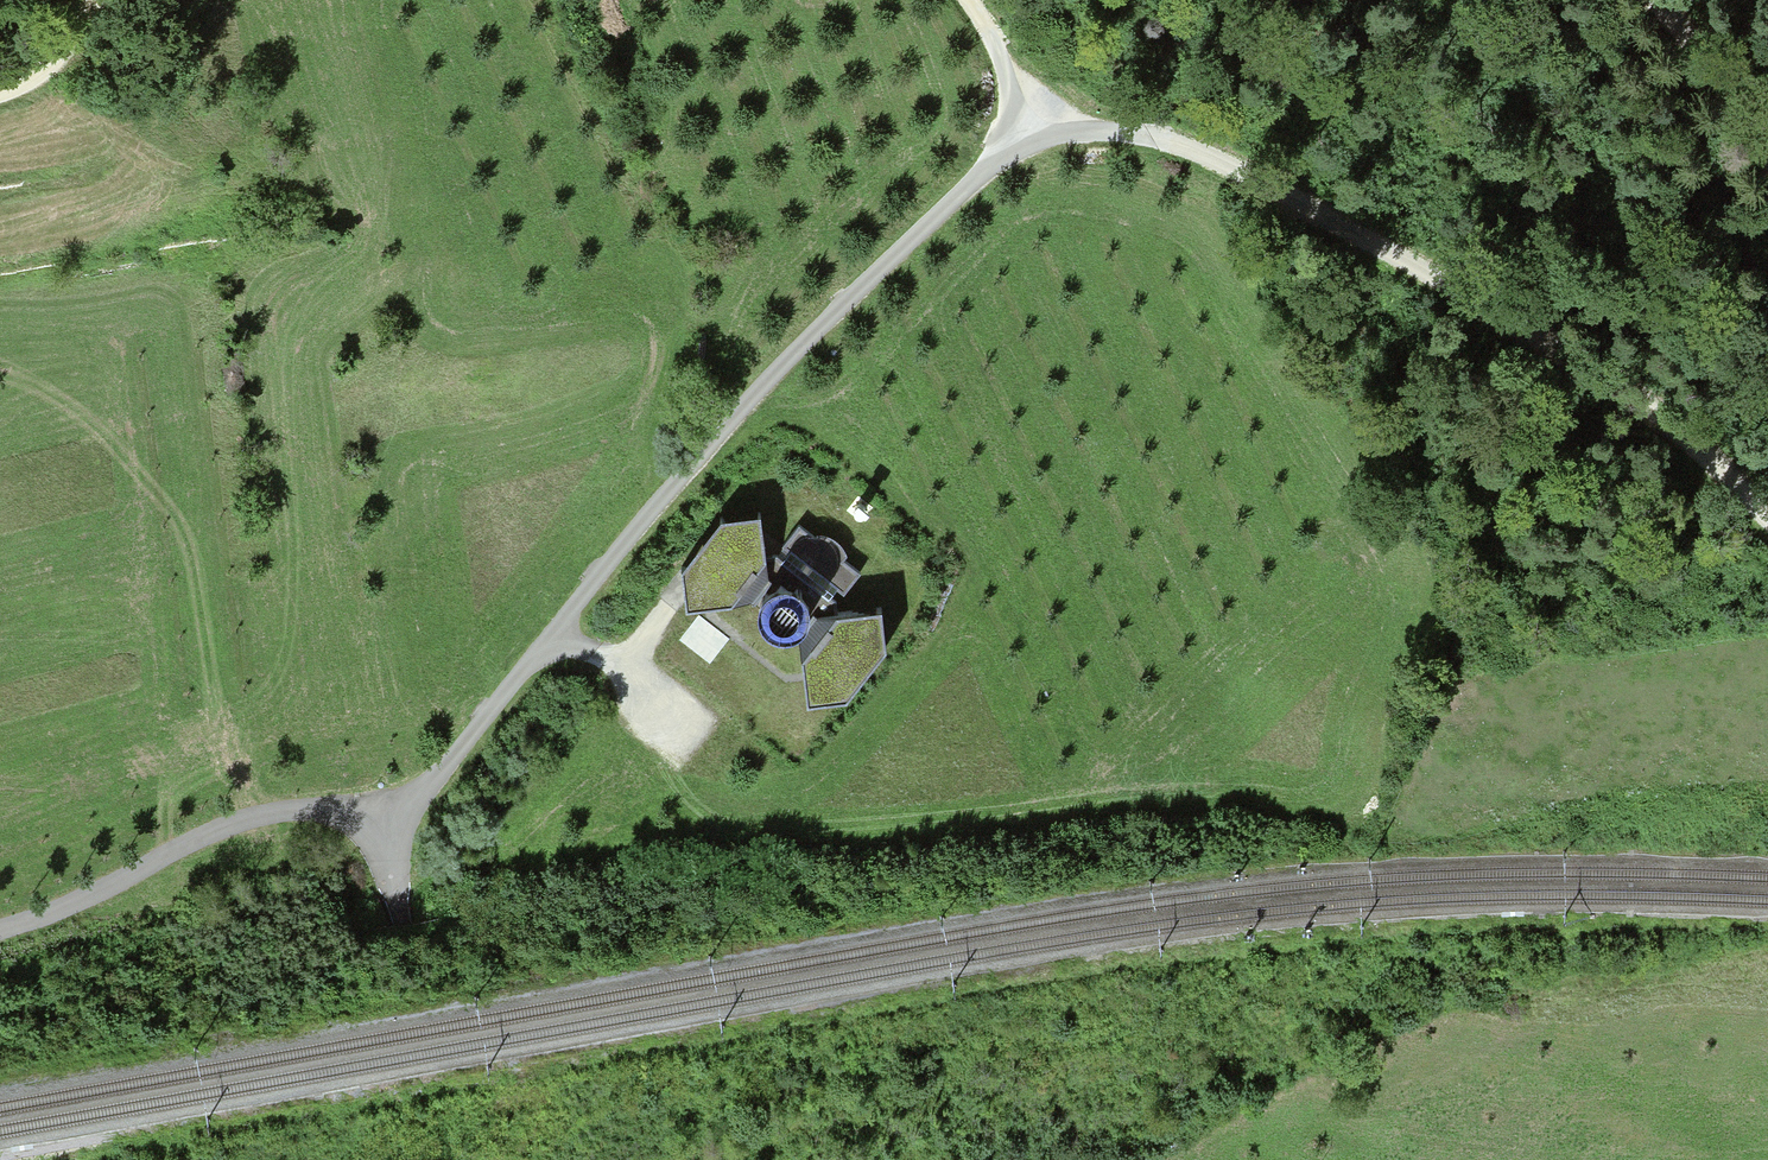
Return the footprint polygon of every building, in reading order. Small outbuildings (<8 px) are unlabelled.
[(684,571),(688,609),(728,604),(747,604),(758,613),(767,627),(777,636),(797,638),(803,659),(811,707),(852,702),(885,657),(880,616),(845,621),(876,587),(800,524),(766,563),(757,519),(721,523),(684,571)]
